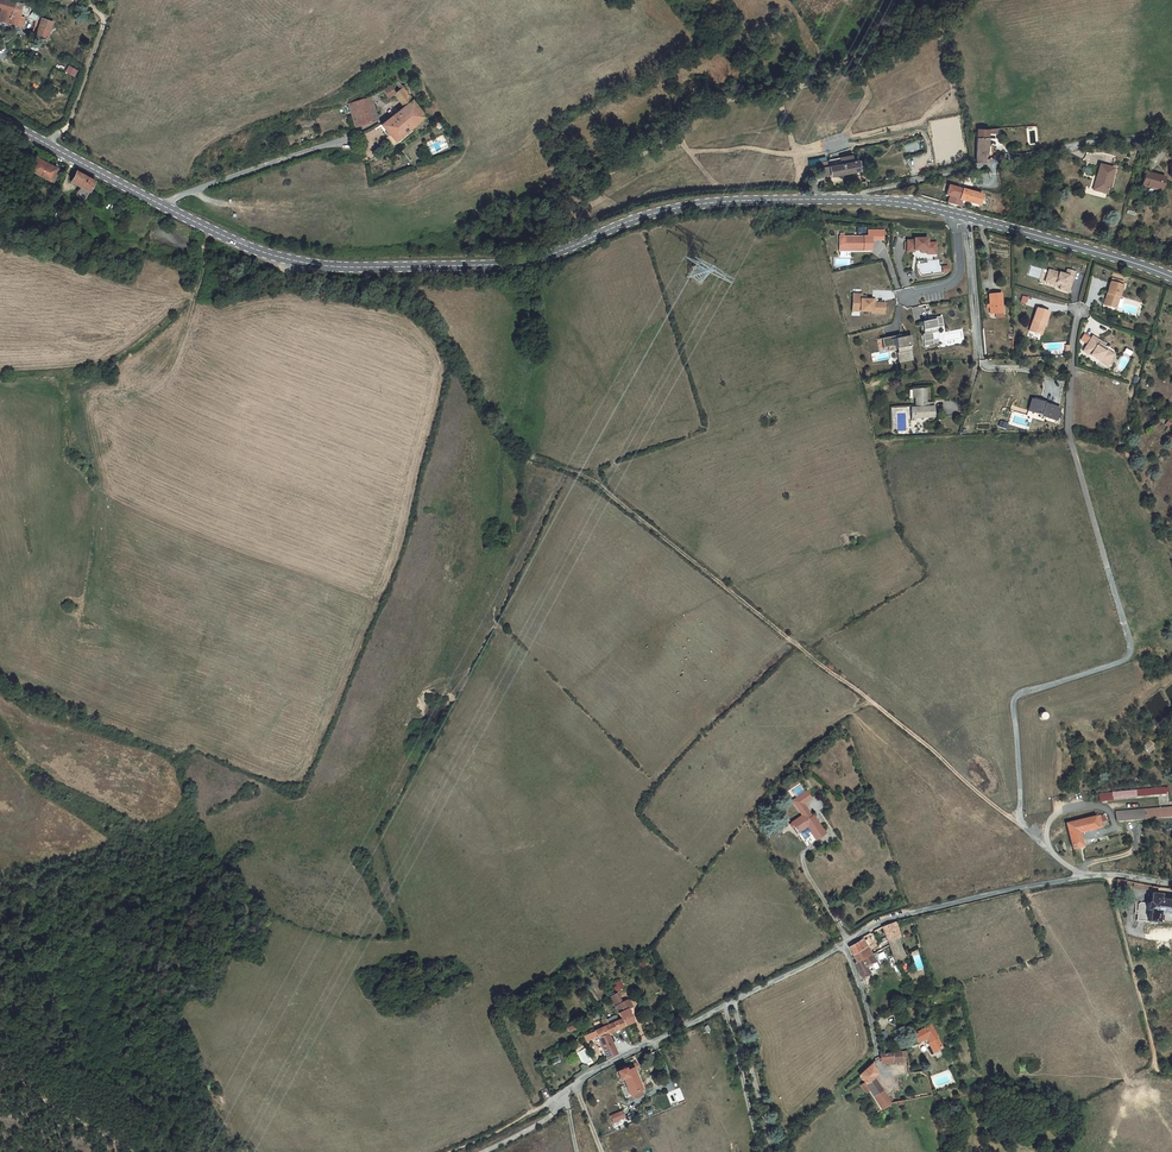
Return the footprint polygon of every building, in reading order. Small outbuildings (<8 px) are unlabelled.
[(3,8),(0,18),(0,20),(4,21),(9,23),(12,10),(15,2),(7,0),(0,0),(0,7),(3,8)] [(20,12),(12,10),(9,23),(21,26),(22,21),(18,20),(20,12)] [(53,22),(41,17),(40,21),(38,26),(35,25),(32,33),(35,34),(35,35),(45,38),(44,40),(48,41),(51,33),(48,33),(53,22)] [(73,76),(77,71),(69,66),(66,71),(73,76)] [(391,84),(383,89),(387,97),(394,94),(395,94),(395,93),(391,84)] [(403,106),(412,99),(403,87),(395,93),(395,94),(394,94),(403,106)] [(377,93),(371,96),(372,103),(379,101),(377,93)] [(372,103),(371,96),(348,104),(355,126),(377,119),(372,103)] [(380,124),(389,135),(394,141),(412,127),(425,116),(412,99),(403,106),(380,124)] [(415,131),(412,127),(394,141),(389,135),(385,138),(393,148),(415,131)] [(977,129),(976,163),(984,163),(985,154),(985,146),(988,146),(988,145),(988,130),(977,129)] [(1033,141),(1037,140),(1037,130),(1027,130),(1028,138),(1033,138),(1033,141)] [(830,166),(852,162),(851,156),(828,160),(830,166)] [(57,168),(36,157),(29,170),(50,181),(55,173),(57,168)] [(829,166),(820,168),(822,177),(831,175),(831,176),(839,174),(852,172),(859,171),(857,161),(852,162),(830,166),(829,166)] [(1113,169),(1100,165),(1096,178),(1098,178),(1097,180),(1096,180),(1094,185),(1100,187),(1099,192),(1106,194),(1113,169)] [(95,180),(76,170),(70,181),(80,186),(76,194),(85,199),(95,180)] [(1161,191),(1165,178),(1145,173),(1142,186),(1161,191)] [(962,183),(961,186),(973,189),(974,185),(966,184),(967,180),(964,179),(964,183),(962,183)] [(949,197),(947,204),(959,207),(961,201),(979,206),(982,195),(956,188),(954,198),(951,197),(949,197)] [(867,230),(867,236),(839,236),(838,252),(873,252),(873,242),(885,241),(885,230),(867,230)] [(930,238),(906,238),(906,253),(930,253),(930,238)] [(1073,277),(1049,270),(1046,278),(1056,281),(1056,283),(1059,283),(1061,284),(1060,289),(1069,291),(1073,277)] [(1123,283),(1111,280),(1107,291),(1110,292),(1106,303),(1117,306),(1123,283)] [(862,293),(852,293),(852,312),(874,313),(874,314),(886,314),(886,303),(877,302),(877,299),(862,299),(862,293)] [(988,295),(990,314),(996,314),(1002,313),(1001,294),(988,295)] [(1037,308),(1029,331),(1039,334),(1043,323),(1045,324),(1049,312),(1037,308)] [(942,317),(936,318),(936,319),(922,322),(925,334),(922,334),(924,347),(935,345),(932,333),(939,332),(938,328),(944,327),(942,317)] [(901,335),(883,339),(884,348),(896,346),(897,349),(914,345),(912,336),(902,338),(901,335)] [(1104,345),(1092,337),(1083,351),(1099,362),(1101,359),(1108,364),(1113,356),(1106,351),(1105,353),(1100,350),(1103,347),(1104,345)] [(933,417),(933,403),(926,403),(925,390),(913,390),(913,397),(915,397),(916,408),(913,408),(913,418),(915,418),(933,417)] [(1042,419),(1046,405),(1034,401),(1030,416),(1042,419)] [(1149,741),(1143,747),(1148,751),(1154,746),(1149,741)] [(791,791),(796,798),(805,792),(800,785),(791,791)] [(1099,794),(1099,799),(1166,794),(1166,792),(1168,791),(1168,788),(1099,794)] [(796,798),(792,801),(802,816),(791,823),(789,825),(792,829),(794,827),(798,833),(799,833),(807,827),(810,831),(816,840),(825,834),(813,815),(811,816),(803,804),(811,799),(806,791),(805,792),(796,798)] [(1116,812),(1116,821),(1171,816),(1171,807),(1116,812)] [(1066,823),(1072,849),(1082,846),(1079,832),(1102,827),(1101,822),(1107,820),(1106,819),(1107,818),(1103,815),(1102,816),(1102,815),(1098,816),(1098,814),(1095,815),(1095,816),(1066,823)] [(810,831),(807,827),(799,833),(803,838),(808,834),(807,833),(810,831)] [(1117,879),(1116,888),(1124,890),(1126,880),(1117,879)] [(1150,894),(1149,903),(1147,903),(1140,902),(1139,902),(1139,903),(1138,903),(1138,904),(1136,921),(1156,923),(1157,922),(1171,924),(1171,901),(1159,900),(1160,895),(1150,894)] [(894,922),(882,927),(886,937),(889,946),(892,955),(895,961),(905,956),(901,949),(898,938),(894,922)] [(879,941),(881,944),(878,945),(881,950),(889,946),(886,937),(879,941)] [(867,947),(863,939),(862,939),(849,947),(856,963),(872,955),(867,947)] [(876,962),(872,955),(856,963),(855,963),(859,973),(861,977),(862,979),(870,974),(865,967),(876,962)] [(617,993),(609,997),(611,1001),(614,1006),(618,1013),(621,1019),(625,1026),(633,1022),(628,1009),(627,1009),(626,1007),(631,1005),(629,1001),(625,1000),(622,1002),(617,993)] [(618,1021),(615,1016),(606,1020),(608,1025),(618,1021)] [(607,1034),(625,1026),(621,1019),(608,1025),(604,1027),(595,1031),(598,1038),(607,1034)] [(930,1025),(912,1034),(917,1043),(926,1038),(934,1053),(943,1048),(930,1025)] [(616,1053),(607,1034),(598,1038),(607,1058),(616,1053)] [(895,1061),(901,1061),(901,1057),(900,1052),(900,1051),(892,1053),(891,1061),(895,1061)] [(892,1053),(879,1054),(880,1061),(882,1060),(888,1060),(888,1062),(891,1062),(891,1061),(892,1053)] [(908,1065),(907,1057),(901,1057),(901,1061),(895,1061),(896,1074),(902,1074),(903,1074),(903,1073),(907,1073),(906,1065),(908,1065)] [(625,1068),(616,1072),(619,1080),(623,1079),(626,1087),(621,1089),(625,1098),(630,1096),(629,1095),(631,1094),(640,1091),(642,1090),(634,1070),(637,1068),(634,1064),(626,1067),(627,1070),(626,1071),(625,1068)] [(868,1090),(880,1109),(890,1104),(871,1075),(876,1071),(871,1064),(859,1075),(863,1083),(868,1090)] [(642,1095),(640,1091),(631,1094),(633,1099),(642,1095)] [(610,1116),(613,1122),(624,1118),(621,1112),(610,1116)]
